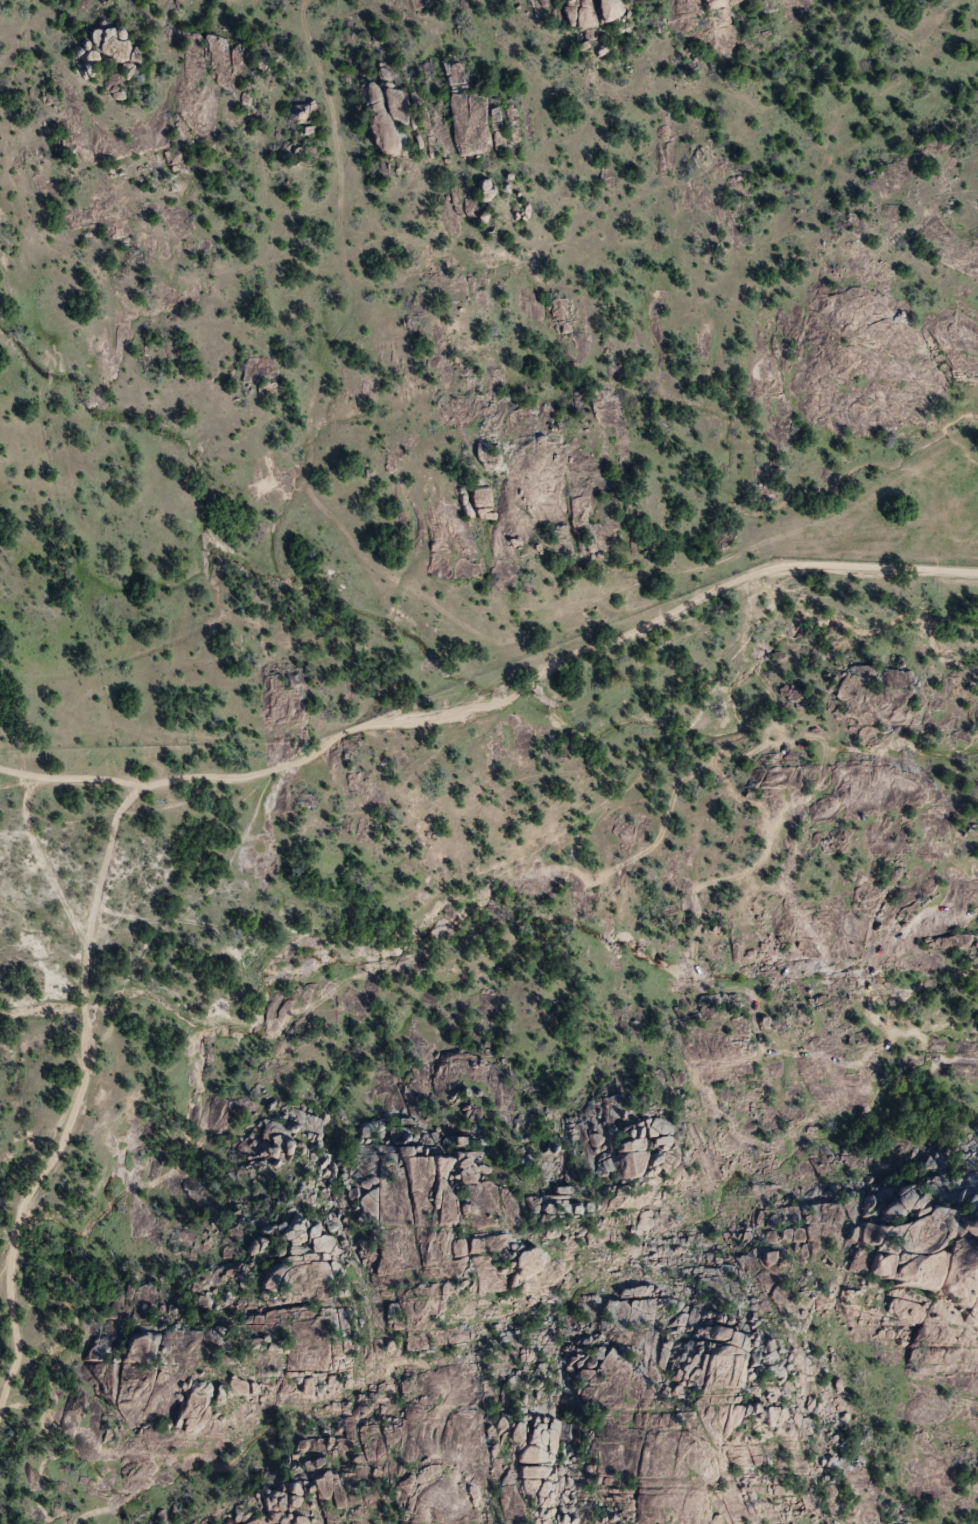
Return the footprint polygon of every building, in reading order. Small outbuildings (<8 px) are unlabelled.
[(600,25),(620,22),(617,0),(597,0),(596,0),(600,25)] [(95,51),(83,56),(86,64),(98,60),(95,51)] [(368,106),(379,102),(373,82),(362,86),(368,106)] [(491,507),(490,488),(470,490),(472,509),(491,507)] [(531,1423),(522,1465),(521,1465),(518,1481),(526,1482),(524,1494),(547,1499),(551,1482),(553,1482),(556,1468),(548,1466),(550,1457),(556,1458),(560,1439),(569,1441),(572,1426),(549,1421),(548,1427),(531,1423)]
